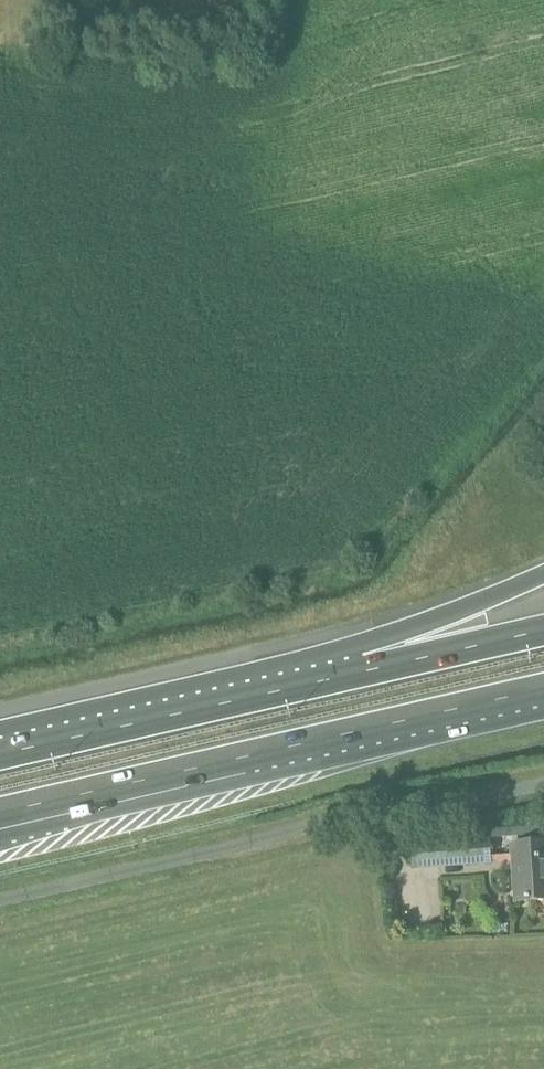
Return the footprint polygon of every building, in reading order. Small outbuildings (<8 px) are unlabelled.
[(491,861),(491,837),(411,842),(412,866),(491,861)] [(513,846),(516,903),(543,901),(543,844),(513,846)]
